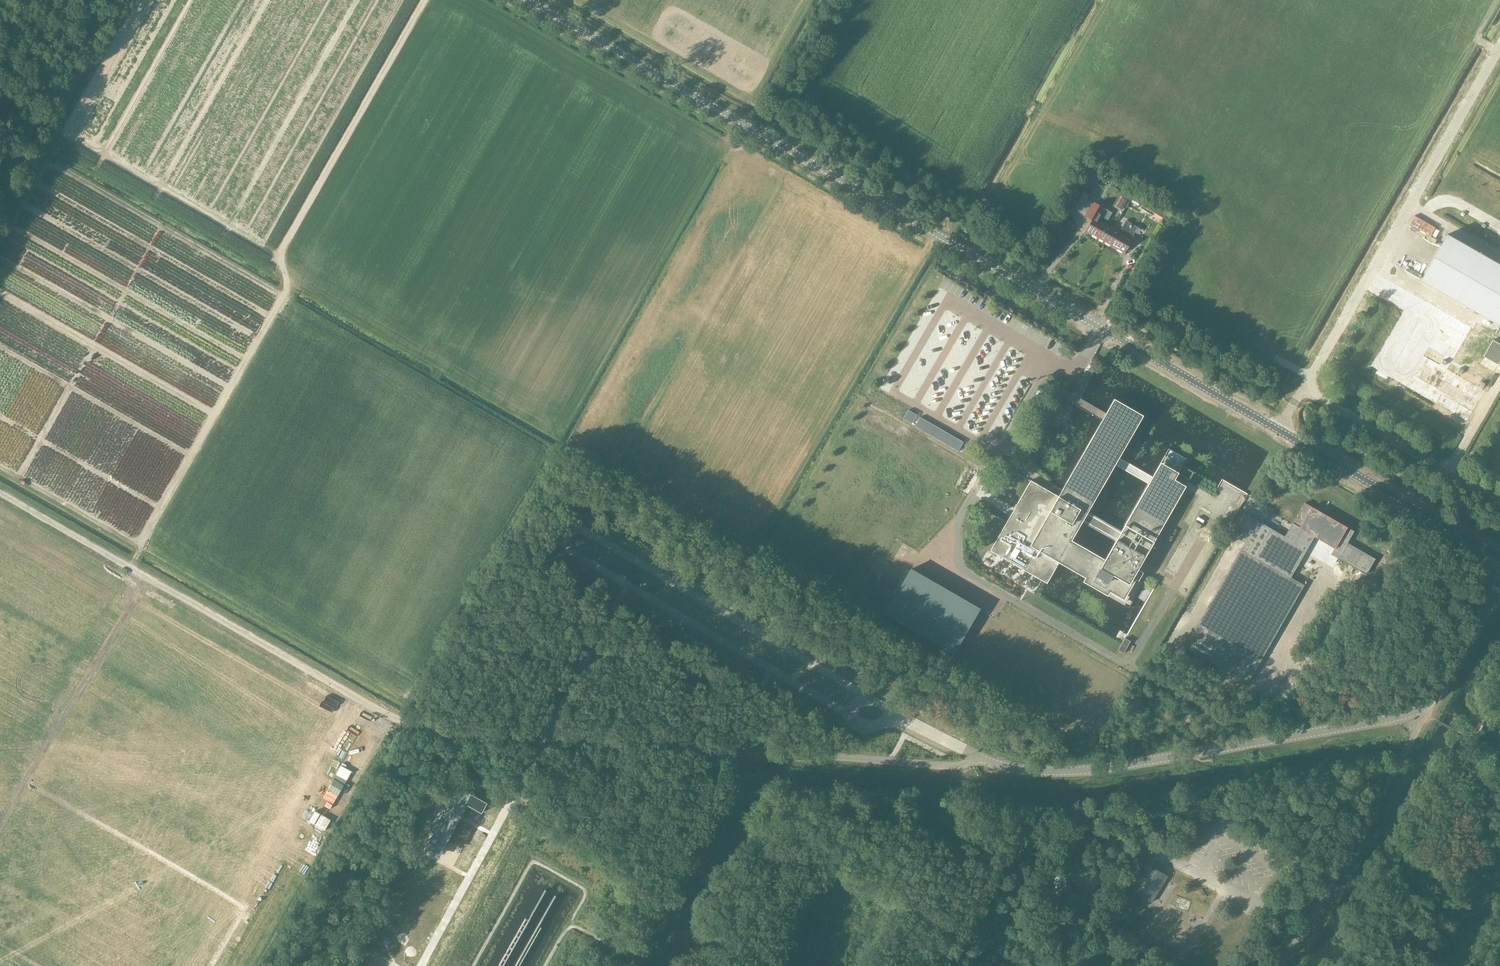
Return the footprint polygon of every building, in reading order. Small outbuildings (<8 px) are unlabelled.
[(1081,189),(1072,206),(1080,211),(1089,193),(1081,189)] [(1122,207),(1127,198),(1120,194),(1115,203),(1122,207)] [(1086,231),(1105,242),(1113,229),(1098,221),(1105,209),(1093,202),(1085,216),(1092,220),(1086,231)] [(1140,208),(1157,217),(1159,213),(1143,203),(1140,208)] [(1132,240),(1132,239),(1138,228),(1127,221),(1120,233),(1113,229),(1105,242),(1124,253),(1132,240)] [(1420,281),(1499,326),(1499,265),(1446,235),(1420,281)] [(1430,334),(1449,347),(1440,360),(1453,370),(1461,359),(1454,353),(1454,352),(1453,351),(1465,334),(1441,317),(1430,334)] [(1483,356),(1498,365),(1499,361),(1499,344),(1493,340),(1483,356)] [(1428,345),(1424,352),(1436,358),(1439,352),(1428,345)] [(1406,387),(1436,403),(1453,372),(1423,355),(1406,387)] [(1400,381),(1403,376),(1393,370),(1390,375),(1400,381)] [(1047,584),(1059,562),(1085,577),(1083,581),(1124,605),(1143,573),(1138,570),(1188,482),(1177,475),(1184,464),(1186,459),(1169,449),(1153,477),(1119,458),(1143,416),(1114,399),(1106,414),(1102,421),(1062,490),(1059,496),(1031,480),(1011,515),(1007,522),(990,551),(1031,574),(1047,584)] [(965,472),(973,475),(977,467),(968,464),(965,472)] [(1285,537),(1242,513),(1235,527),(1249,536),(1185,647),(1247,683),(1303,585),(1290,578),(1313,536),(1334,548),(1331,555),(1366,575),(1375,559),(1347,543),(1354,531),(1304,503),(1285,537)] [(1201,525),(1195,521),(1192,526),(1199,530),(1201,525)] [(899,566),(905,555),(900,553),(894,563),(899,566)] [(979,610),(910,570),(885,613),(954,653),(979,610)] [(1272,645),(1280,649),(1286,640),(1278,635),(1272,645)] [(1124,638),(1122,642),(1117,650),(1122,654),(1130,642),(1124,638)] [(452,757),(443,756),(443,765),(451,765),(452,757)] [(443,839),(445,840),(460,811),(464,804),(467,805),(482,813),(484,809),(487,803),(454,786),(453,788),(441,811),(434,824),(439,827),(435,834),(443,839)] [(436,853),(437,854),(435,857),(439,859),(467,805),(464,804),(460,811),(445,840),(443,839),(435,834),(428,848),(436,853)] [(435,857),(437,854),(436,853),(428,848),(427,850),(426,852),(427,852),(428,853),(435,857)] [(1146,864),(1130,890),(1151,902),(1167,876),(1146,864)]
